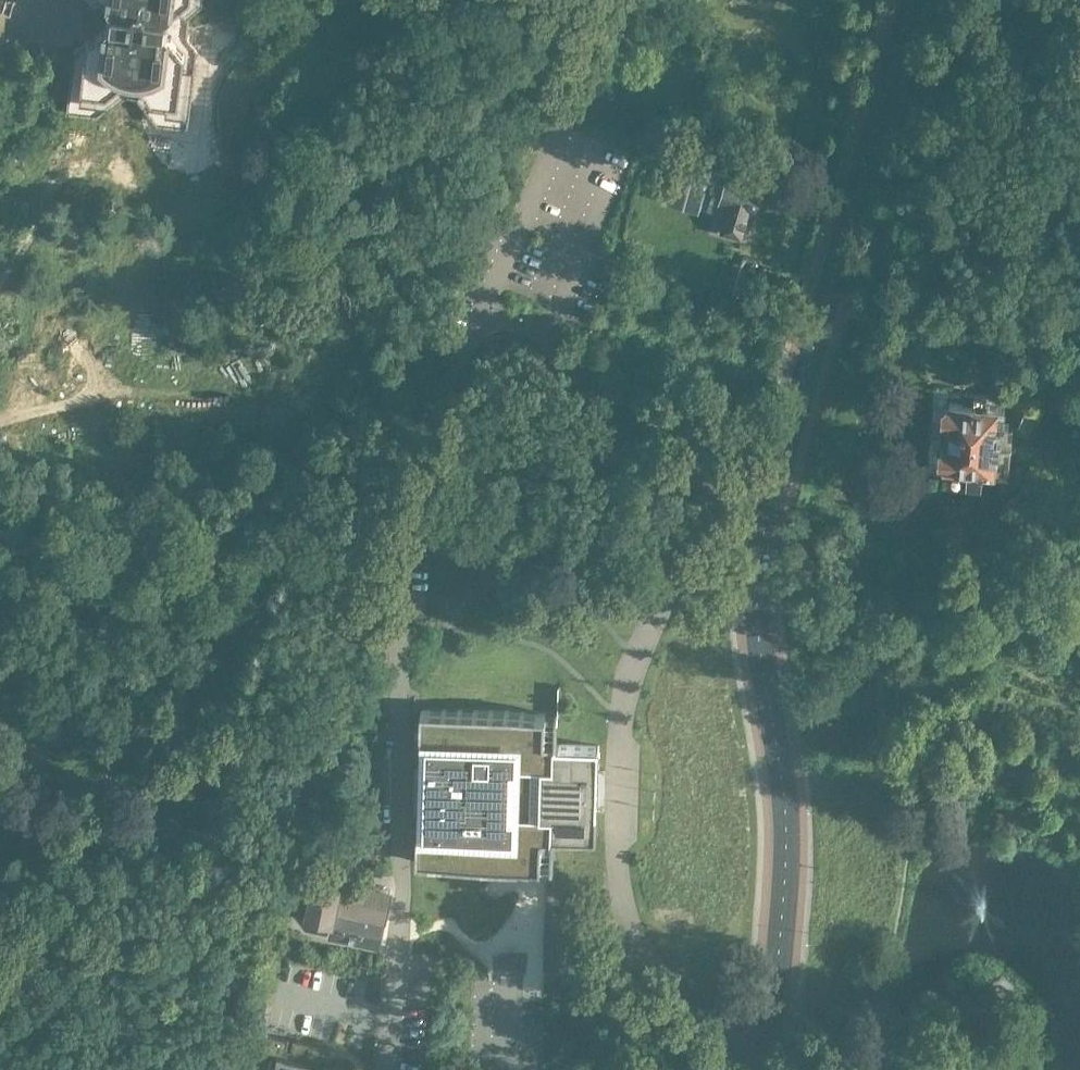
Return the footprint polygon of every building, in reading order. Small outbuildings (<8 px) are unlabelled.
[(66,112),(98,115),(122,96),(136,98),(155,122),(189,126),(194,80),(196,66),(198,48),(189,34),(189,23),(190,10),(203,2),(203,0),(106,0),(114,9),(112,9),(110,10),(109,12),(108,13),(108,15),(109,17),(111,18),(113,19),(74,50),(66,112)] [(680,159),(671,191),(681,194),(682,194),(702,200),(708,179),(726,184),(721,200),(729,203),(722,230),(742,236),(749,208),(754,209),(760,187),(737,181),(738,180),(738,177),(712,168),(712,166),(692,160),(691,163),(680,159)] [(954,480),(982,483),(983,472),(1009,474),(1013,428),(1003,427),(1005,405),(987,403),(988,394),(964,392),(964,402),(951,401),(944,406),(943,417),(947,424),(946,441),(941,446),(940,456),(944,463),(944,465),(955,466),(954,480)] [(421,710),(416,861),(541,864),(541,860),(550,860),(550,864),(553,864),(554,835),(596,836),(596,835),(597,809),(598,770),(599,745),(557,743),(558,714),(555,714),(554,721),(545,721),(545,713),(421,710)] [(328,934),(378,945),(391,889),(343,879),(344,877),(315,871),(306,918),(330,923),(328,934)] [(257,1069),(344,1069),(345,1064),(319,1062),(321,1054),(322,1047),(324,1047),(324,1045),(293,1038),(290,1049),(286,1048),(288,1038),(266,1033),(257,1069)]
